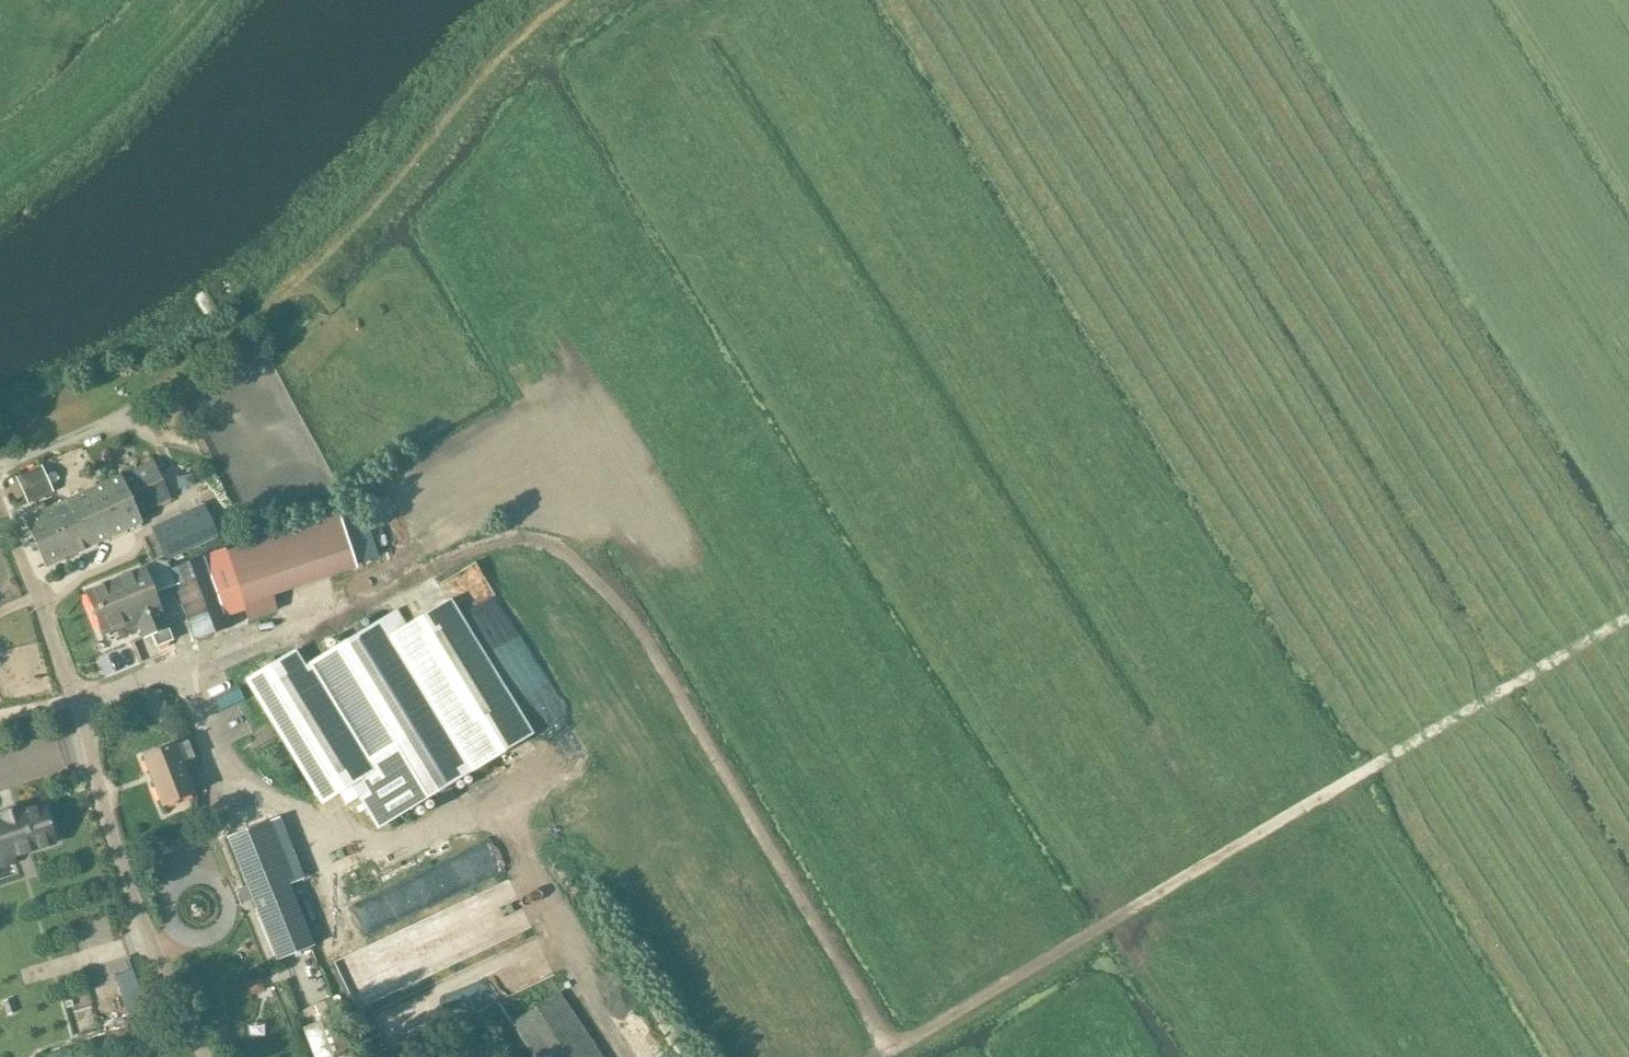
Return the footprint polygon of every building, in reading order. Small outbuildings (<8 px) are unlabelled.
[(71,499),(91,546),(142,523),(137,513),(171,501),(153,461),(71,499)] [(30,502),(52,493),(41,468),(20,478),(30,502)] [(47,566),(91,546),(71,499),(26,519),(47,566)] [(168,559),(218,539),(205,507),(155,527),(168,559)] [(272,597),(357,569),(339,514),(225,551),(248,620),(276,611),(272,597)] [(210,553),(170,569),(197,639),(234,625),(229,613),(233,611),(210,553)] [(143,569),(86,591),(102,632),(136,618),(144,638),(151,635),(156,647),(173,640),(154,593),(175,585),(170,569),(168,562),(157,562),(142,567),(143,569)] [(285,654),(246,678),(321,802),(339,791),(346,802),(357,795),(377,827),(386,821),(487,759),(527,735),(532,732),(461,616),(450,599),(406,626),(397,611),(296,672),(285,654)] [(161,805),(193,792),(174,745),(143,758),(161,805)] [(15,862),(13,856),(54,843),(42,805),(21,812),(19,807),(0,813),(0,814),(0,867),(15,862)] [(279,817),(262,824),(287,886),(305,879),(279,817)] [(261,822),(229,835),(278,957),(311,944),(287,886),(262,824),(261,822)] [(537,1056),(600,1056),(525,944),(481,973),(537,1056)] [(476,1047),(459,1056),(482,1056),(476,1047)]
